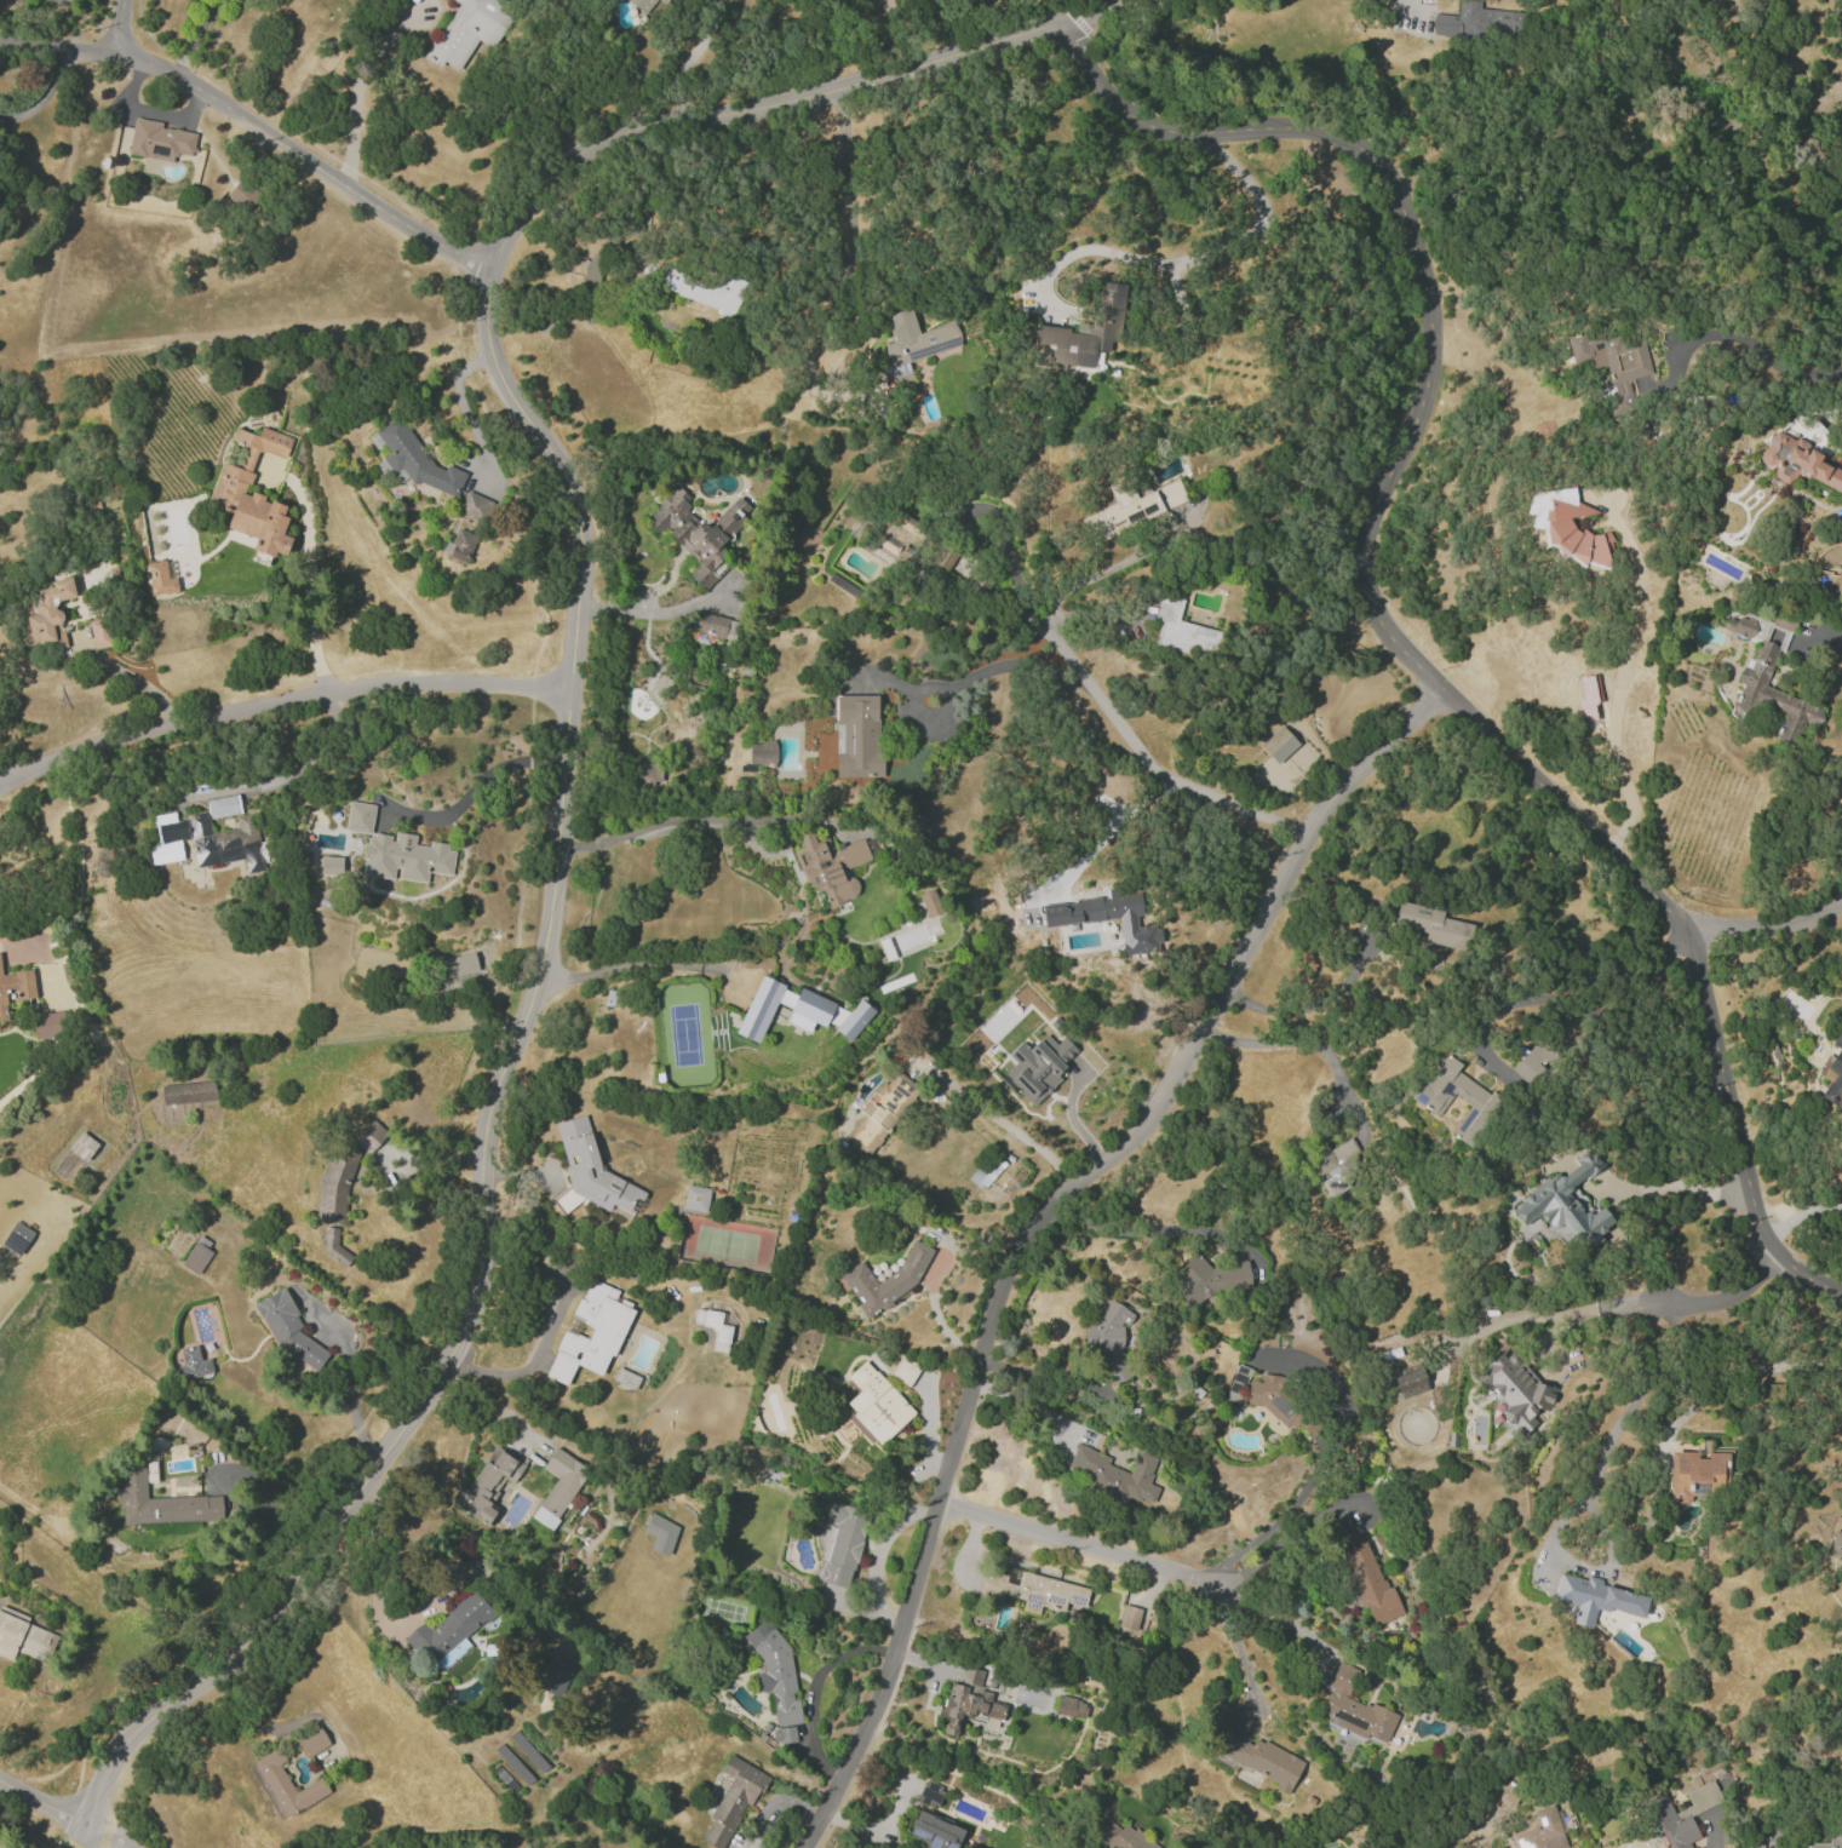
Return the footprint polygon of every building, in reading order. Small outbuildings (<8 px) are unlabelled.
[(424,58),(440,68),(443,62),(458,72),(475,43),(491,52),(516,9),(501,0),(452,0),(456,2),(424,58)] [(656,0),(627,0),(645,14),(656,0)] [(1479,9),(1480,0),(1458,0),(1457,15),(1433,13),(1431,34),(1519,41),(1521,12),(1479,9)] [(128,154),(174,161),(175,151),(192,154),(195,133),(160,128),(161,122),(133,118),(128,154)] [(223,200),(246,214),(259,192),(237,178),(223,200)] [(735,314),(744,285),(669,261),(659,290),(735,314)] [(1031,364),(1094,369),(1095,350),(1110,351),(1110,343),(1119,344),(1123,283),(1096,281),(1093,323),(1076,322),(1075,329),(1034,326),(1031,364)] [(1651,374),(1641,336),(1617,342),(1615,334),(1600,338),(1597,328),(1564,337),(1571,362),(1589,358),(1591,368),(1606,365),(1613,394),(1606,396),(1612,418),(1636,411),(1628,380),(1651,374)] [(245,491),(258,450),(285,459),(292,437),(260,427),(257,435),(233,428),(229,441),(247,446),(240,468),(221,462),(207,505),(231,513),(226,528),(256,537),(252,550),(273,556),(274,552),(286,556),(292,538),(282,534),(287,517),(282,515),(285,506),(264,499),(264,497),(245,491)] [(1819,461),(1823,453),(1772,430),(1755,465),(1791,482),(1796,472),(1841,493),(1841,471),(1819,461)] [(1177,479),(1135,498),(1125,476),(1106,484),(1114,503),(1079,518),(1089,543),(1187,501),(1177,479)] [(1526,492),(1528,515),(1529,529),(1544,528),(1545,544),(1554,544),(1556,557),(1569,555),(1570,565),(1610,561),(1607,531),(1573,535),(1571,513),(1576,512),(1573,487),(1526,492)] [(643,518),(659,534),(665,529),(697,562),(686,573),(703,591),(718,576),(712,571),(729,554),(720,545),(750,515),(735,499),(709,525),(673,489),(643,518)] [(483,523),(492,501),(466,490),(457,512),(483,523)] [(475,534),(456,528),(447,557),(466,563),(475,534)] [(167,578),(166,561),(148,562),(150,594),(177,592),(176,578),(167,578)] [(65,643),(61,622),(57,600),(75,596),(71,576),(50,580),(52,586),(35,590),(37,602),(24,605),(26,616),(19,617),(26,651),(65,643)] [(1178,621),(1183,599),(1160,594),(1154,619),(1159,619),(1153,647),(1187,654),(1189,649),(1216,655),(1221,631),(1178,621)] [(691,632),(734,639),(737,619),(694,612),(691,632)] [(1766,688),(1787,629),(1746,614),(1743,622),(1727,616),(1722,629),(1758,642),(1751,660),(1747,659),(1728,711),(1749,719),(1755,703),(1782,713),(1773,739),(1793,746),(1802,722),(1817,727),(1824,709),(1766,688)] [(94,649),(112,645),(105,616),(87,620),(94,649)] [(1592,703),(1601,702),(1596,674),(1573,678),(1581,722),(1595,720),(1592,703)] [(877,695),(835,696),(836,777),(883,777),(882,750),(877,750),(877,695)] [(1298,744),(1281,725),(1259,745),(1277,764),(1298,744)] [(749,766),(775,765),(775,742),(748,742),(749,766)] [(665,763),(632,763),(631,786),(664,787),(665,763)] [(209,817),(240,814),(238,795),(207,798),(209,817)] [(372,833),(374,804),(348,802),(345,831),(372,833)] [(195,867),(244,859),(246,873),(266,870),(262,846),(259,847),(254,813),(235,816),(237,828),(210,832),(206,811),(186,815),(186,820),(155,825),(158,843),(190,838),(195,867)] [(862,839),(832,851),(827,837),(815,841),(810,829),(797,834),(802,847),(794,850),(811,894),(822,890),(829,907),(859,895),(852,877),(844,880),(840,871),(870,859),(862,839)] [(361,875),(395,879),(395,878),(426,882),(427,872),(451,875),(455,847),(429,843),(429,847),(414,845),(415,834),(393,831),(393,835),(367,832),(361,875)] [(918,893),(927,918),(945,911),(935,886),(918,893)] [(1118,918),(1123,955),(1160,950),(1157,924),(1137,927),(1135,915),(1143,914),(1140,889),(1103,893),(1104,899),(1041,906),(1044,927),(1118,918)] [(1423,941),(1464,950),(1471,924),(1440,917),(1442,911),(1398,901),(1392,924),(1425,932),(1423,941)] [(478,970),(473,952),(430,962),(435,981),(478,970)] [(8,1019),(6,1009),(7,1002),(36,998),(32,969),(2,973),(0,963),(0,1020),(8,1019)] [(735,1034),(758,1043),(775,1002),(791,1009),(786,1022),(809,1031),(813,1022),(824,1027),(824,1026),(856,1039),(870,1006),(855,1000),(851,1010),(799,989),(798,992),(759,976),(735,1034)] [(31,1015),(35,1040),(65,1036),(61,1011),(31,1015)] [(1832,1046),(1837,1048),(1828,1064),(1822,1061),(1815,1073),(1828,1079),(1818,1097),(1834,1105),(1841,1091),(1841,1028),(1832,1046)] [(1004,1073),(1015,1062),(1008,1054),(1021,1040),(1028,1049),(1046,1033),(1056,1043),(1063,1037),(1077,1050),(1062,1063),(1065,1067),(1056,1074),(1061,1079),(1033,1106),(1020,1091),(1021,1090),(1004,1073)] [(1510,1068),(1528,1085),(1552,1058),(1534,1042),(1510,1068)] [(1412,1098),(1438,1116),(1453,1093),(1470,1105),(1452,1133),(1458,1137),(1452,1147),(1467,1157),(1504,1103),(1457,1071),(1461,1065),(1443,1052),(1412,1098)] [(843,1138),(867,1157),(923,1086),(899,1068),(843,1138)] [(160,1084),(161,1104),(215,1101),(214,1082),(160,1084)] [(554,1123),(565,1167),(564,1169),(570,1192),(554,1196),(558,1210),(588,1202),(609,1212),(611,1211),(630,1220),(644,1190),(600,1170),(586,1115),(554,1123)] [(387,1133),(372,1118),(352,1139),(368,1154),(387,1133)] [(86,1162),(98,1143),(80,1131),(67,1149),(86,1162)] [(1326,1196),(1355,1187),(1348,1166),(1360,1162),(1353,1139),(1317,1150),(1324,1174),(1320,1175),(1326,1196)] [(340,1223),(358,1150),(330,1143),(312,1217),(340,1223)] [(1573,1185),(1584,1178),(1587,1177),(1603,1166),(1590,1147),(1574,1158),(1576,1165),(1566,1173),(1550,1177),(1510,1207),(1522,1225),(1538,1214),(1548,1228),(1562,1225),(1569,1235),(1571,1240),(1575,1239),(1583,1250),(1593,1248),(1602,1241),(1599,1232),(1614,1222),(1603,1206),(1597,1210),(1584,1213),(1580,1207),(1575,1189),(1573,1185)] [(969,1180),(981,1190),(1003,1165),(991,1155),(969,1180)] [(681,1208),(706,1212),(709,1188),(685,1184),(681,1208)] [(9,1239),(31,1240),(31,1226),(9,1225),(9,1239)] [(349,1251),(337,1251),(338,1227),(323,1227),(321,1258),(348,1259),(349,1251)] [(912,1239),(933,1250),(916,1282),(866,1319),(856,1305),(860,1303),(839,1275),(860,1261),(877,1282),(899,1267),(912,1239)] [(181,1264),(198,1275),(211,1252),(194,1242),(181,1264)] [(1251,1291),(1247,1261),(1207,1266),(1206,1260),(1173,1264),(1177,1300),(1251,1291)] [(545,1376),(567,1385),(574,1365),(605,1377),(632,1306),(614,1300),(618,1290),(588,1278),(572,1319),(592,1327),(588,1338),(563,1329),(545,1376)] [(329,1352),(296,1331),(301,1323),(284,1288),(254,1303),(274,1342),(316,1371),(329,1352)] [(1077,1350),(1126,1377),(1134,1363),(1114,1352),(1135,1314),(1108,1300),(1093,1327),(1090,1325),(1077,1350)] [(730,1325),(720,1324),(721,1312),(694,1309),(692,1325),(714,1327),(711,1351),(727,1352),(730,1325)] [(200,1359),(197,1344),(179,1348),(182,1365),(178,1366),(180,1380),(213,1374),(209,1358),(200,1359)] [(1556,1389),(1535,1381),(1506,1348),(1496,1357),(1487,1354),(1483,1367),(1473,1375),(1486,1391),(1495,1394),(1504,1405),(1499,1420),(1505,1427),(1524,1433),(1537,1423),(1532,1417),(1536,1407),(1548,1411),(1556,1389)] [(847,1402),(854,1412),(851,1414),(880,1446),(916,1412),(865,1358),(847,1376),(860,1389),(847,1402)] [(1391,1372),(1400,1399),(1428,1390),(1419,1363),(1391,1372)] [(639,1377),(617,1367),(612,1380),(633,1390),(639,1377)] [(1248,1381),(1245,1413),(1300,1419),(1302,1403),(1284,1401),(1287,1377),(1262,1374),(1261,1382),(1248,1381)] [(1129,1473),(1107,1464),(1110,1457),(1076,1444),(1064,1475),(1128,1500),(1129,1496),(1151,1505),(1158,1487),(1148,1483),(1157,1459),(1138,1451),(1129,1473)] [(466,1490),(459,1485),(449,1502),(488,1526),(498,1508),(490,1503),(505,1478),(513,1483),(524,1464),(493,1445),(466,1490)] [(556,1478),(530,1517),(551,1530),(590,1469),(555,1447),(541,1469),(556,1478)] [(1729,1453),(1706,1452),(1706,1459),(1696,1459),(1696,1452),(1669,1451),(1668,1502),(1690,1503),(1690,1488),(1728,1489),(1729,1453)] [(145,1465),(116,1466),(118,1502),(122,1502),(122,1524),(221,1521),(221,1495),(146,1498),(145,1465)] [(830,1500),(870,1511),(847,1590),(819,1580),(837,1522),(825,1519),(830,1500)] [(668,1556),(679,1525),(649,1514),(642,1532),(654,1536),(649,1550),(668,1556)] [(1345,1568),(1361,1609),(1367,1607),(1373,1625),(1397,1616),(1363,1526),(1337,1536),(1349,1567),(1345,1568)] [(1832,1531),(1828,1553),(1841,1556),(1841,1532),(1832,1531)] [(1089,1587),(1006,1568),(1004,1575),(984,1570),(978,1593),(999,1598),(1000,1594),(1023,1599),(1020,1609),(1037,1613),(1039,1605),(1067,1612),(1069,1604),(1084,1608),(1089,1587)] [(1553,1599),(1576,1605),(1572,1623),(1591,1628),(1595,1609),(1608,1612),(1608,1609),(1643,1617),(1648,1597),(1600,1585),(1601,1579),(1587,1576),(1586,1580),(1559,1573),(1553,1599)] [(430,1628),(423,1620),(406,1635),(441,1673),(471,1645),(465,1639),(493,1612),(472,1589),(430,1628)] [(1116,1627),(1134,1631),(1140,1609),(1122,1604),(1116,1627)] [(741,1637),(762,1659),(763,1671),(756,1672),(761,1693),(770,1691),(776,1727),(803,1722),(799,1699),(793,1699),(792,1691),(796,1689),(790,1645),(764,1615),(741,1637)] [(572,1667),(548,1659),(537,1690),(561,1698),(572,1667)] [(1396,1716),(1345,1695),(1356,1669),(1339,1661),(1316,1717),(1385,1744),(1396,1716)] [(984,1670),(965,1666),(961,1685),(948,1682),(940,1716),(946,1717),(942,1733),(956,1737),(960,1717),(982,1722),(980,1730),(1000,1735),(1007,1705),(990,1701),(991,1693),(979,1690),(984,1670)] [(1083,1719),(1087,1702),(1059,1695),(1055,1712),(1083,1719)] [(1231,1709),(1214,1700),(1204,1720),(1221,1729),(1231,1709)] [(294,1739),(305,1758),(330,1744),(318,1725),(294,1739)] [(772,1729),(773,1744),(795,1742),(794,1727),(772,1729)] [(1210,1757),(1224,1763),(1226,1759),(1277,1782),(1274,1789),(1287,1795),(1303,1760),(1254,1738),(1250,1745),(1222,1732),(1210,1757)] [(321,1777),(294,1791),(279,1764),(285,1761),(278,1748),(248,1764),(258,1783),(262,1781),(283,1818),(330,1793),(321,1777)] [(728,1754),(719,1771),(732,1778),(699,1839),(716,1847),(724,1847),(764,1773),(728,1754)] [(917,1802),(938,1808),(945,1786),(924,1779),(917,1802)] [(1688,1842),(1699,1837),(1689,1815),(1721,1801),(1712,1780),(1684,1792),(1690,1806),(1673,1813),(1664,1791),(1639,1802),(1653,1834),(1661,1830),(1668,1847),(1667,1847),(1691,1847),(1688,1842)] [(1566,1847),(1553,1804),(1534,1809),(1539,1826),(1509,1835),(1513,1847),(1566,1847)] [(915,1812),(908,1835),(926,1841),(924,1847),(926,1847),(956,1847),(963,1826),(915,1812)] [(1832,1819),(1830,1847),(1771,1843),(1771,1834),(1755,1833),(1754,1843),(1747,1843),(1746,1847),(1841,1847),(1841,1820),(1832,1819)] [(1108,1847),(1159,1847),(1133,1827),(1120,1827),(1119,1829),(1109,1821),(1095,1838),(1108,1847)]
